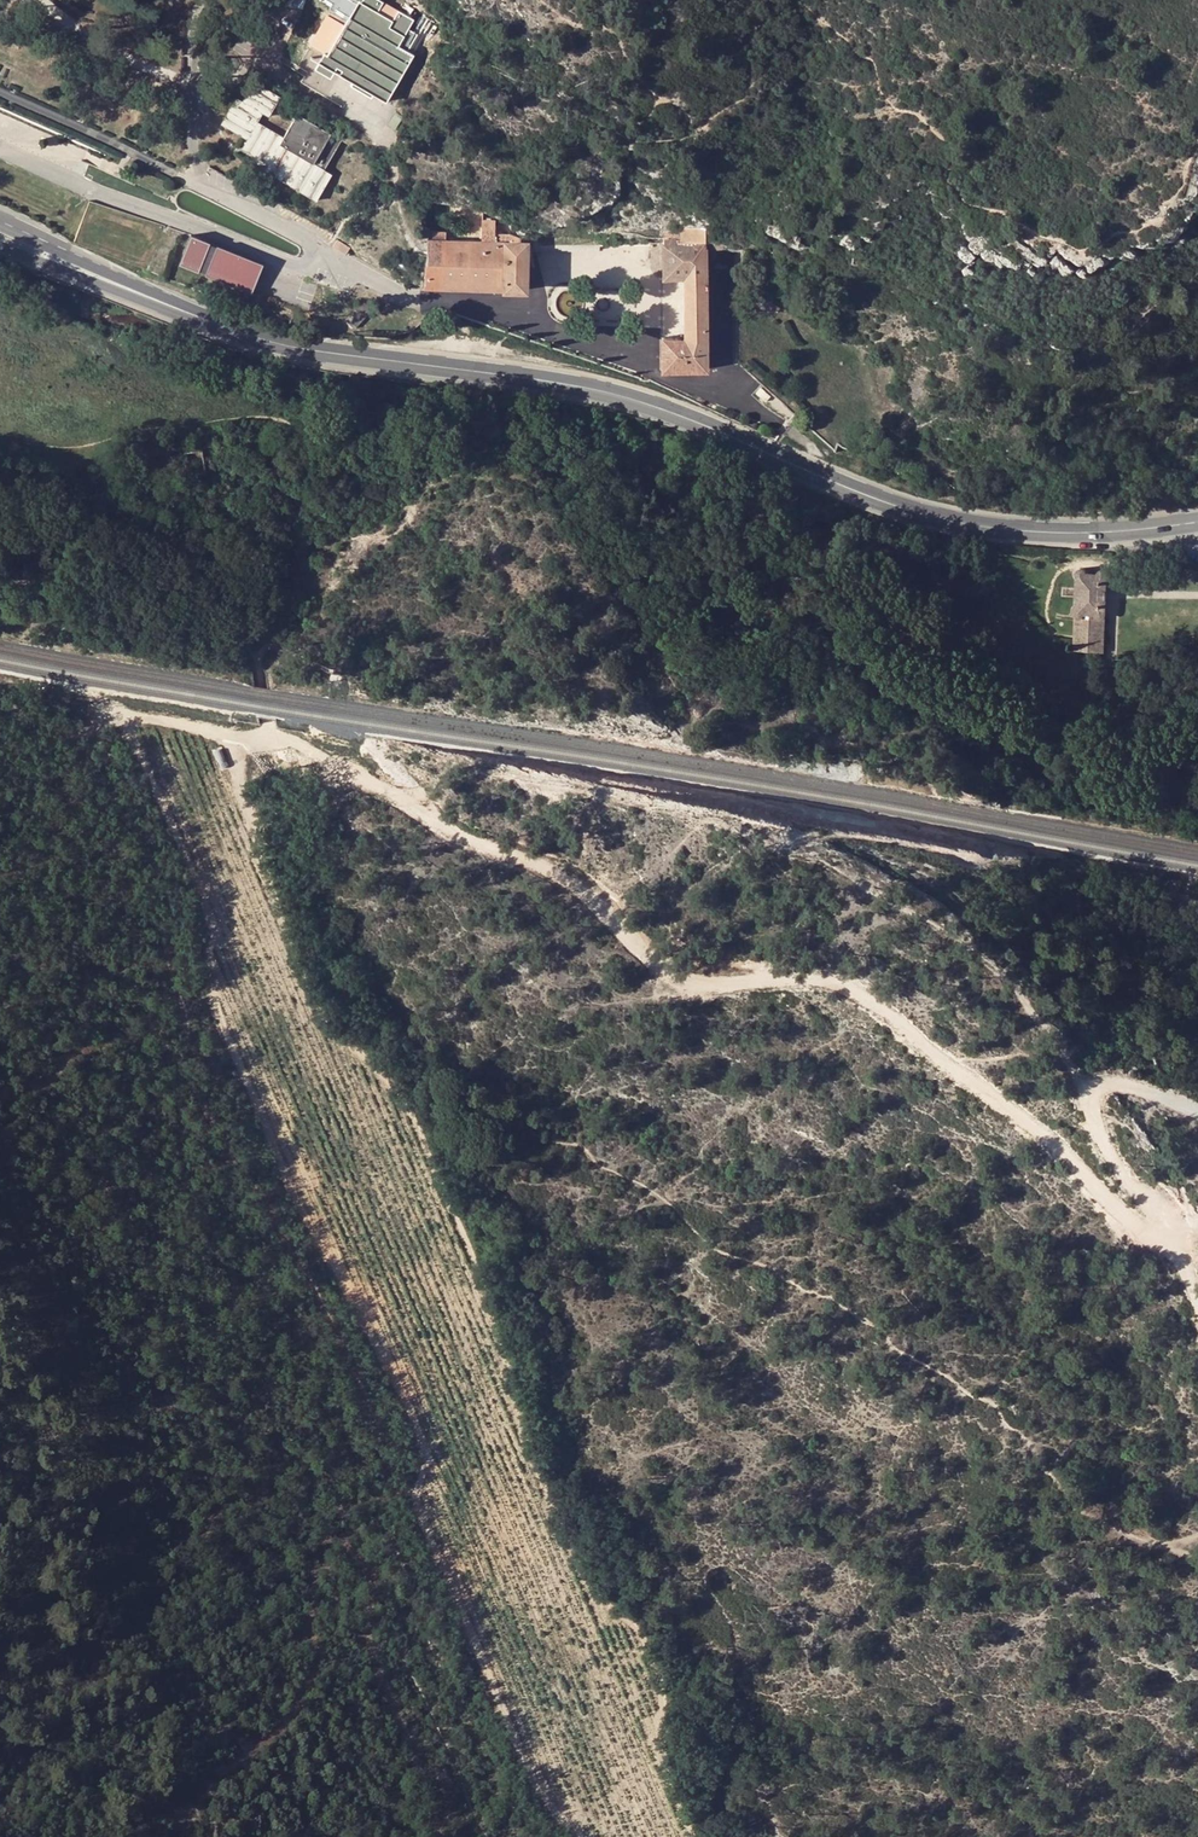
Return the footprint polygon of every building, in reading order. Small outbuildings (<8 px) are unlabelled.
[(386,103),(432,24),(423,19),(414,33),(409,30),(415,20),(410,17),(414,9),(405,0),(361,0),(355,11),(346,27),(327,16),(309,46),(324,54),(314,70),(331,80),(337,69),(339,70),(341,72),(339,77),(352,84),(350,87),(371,100),(373,96),(386,103)] [(266,171),(319,201),(333,173),(323,167),(281,143),(285,137),(258,122),(263,114),(269,118),(280,97),(253,83),(242,103),(235,99),(220,125),(247,141),(243,149),(262,160),(269,165),(266,171)] [(297,114),(285,137),(281,143),(323,167),(339,139),(297,114)] [(431,239),(427,239),(425,292),(502,293),(502,296),(529,297),(530,244),(521,243),(521,240),(510,235),(496,235),(496,220),(481,220),(481,241),(446,240),(447,232),(431,231),(431,239)] [(663,375),(709,374),(706,229),(680,230),(681,245),(677,245),(676,240),(664,240),(664,245),(661,245),(662,283),(683,283),(684,340),(662,340),(663,375)] [(264,267),(191,238),(179,268),(251,297),(264,267)] [(350,249),(337,240),(333,247),(346,255),(350,249)] [(356,328),(368,316),(359,306),(347,319),(356,328)] [(1076,573),(1076,575),(1077,576),(1077,578),(1079,579),(1080,579),(1082,579),(1083,579),(1084,579),(1085,577),(1086,576),(1086,574),(1086,572),(1085,571),(1084,570),(1082,569),(1081,569),(1079,570),(1078,570),(1077,572),(1076,573)] [(1105,579),(1106,578),(1106,577),(1107,575),(1107,573),(1106,572),(1105,571),(1104,570),(1103,570),(1101,570),(1100,570),(1098,571),(1098,572),(1097,574),(1097,575),(1097,577),(1098,578),(1100,579),(1101,580),(1103,580),(1105,579)] [(1074,650),(1103,652),(1104,619),(1103,620),(1102,620),(1100,620),(1098,620),(1097,619),(1096,617),(1096,616),(1096,614),(1096,613),(1097,611),(1098,610),(1099,595),(1100,579),(1098,578),(1097,577),(1097,575),(1097,574),(1086,574),(1086,576),(1085,577),(1084,579),(1083,579),(1081,610),(1082,611),(1083,612),(1083,614),(1083,615),(1082,617),(1081,618),(1080,618),(1078,619),(1077,618),(1075,617),(1074,650)] [(1074,616),(1075,617),(1077,618),(1078,619),(1080,618),(1081,618),(1082,617),(1083,615),(1083,614),(1083,612),(1082,611),(1081,610),(1081,609),(1079,609),(1077,609),(1075,610),(1074,612),(1074,613),(1074,615),(1074,616)] [(1105,614),(1105,613),(1104,612),(1102,611),(1100,610),(1098,610),(1097,611),(1096,613),(1096,614),(1096,616),(1096,617),(1097,619),(1098,620),(1100,620),(1102,620),(1103,620),(1104,619),(1105,618),(1105,616),(1105,614)]
